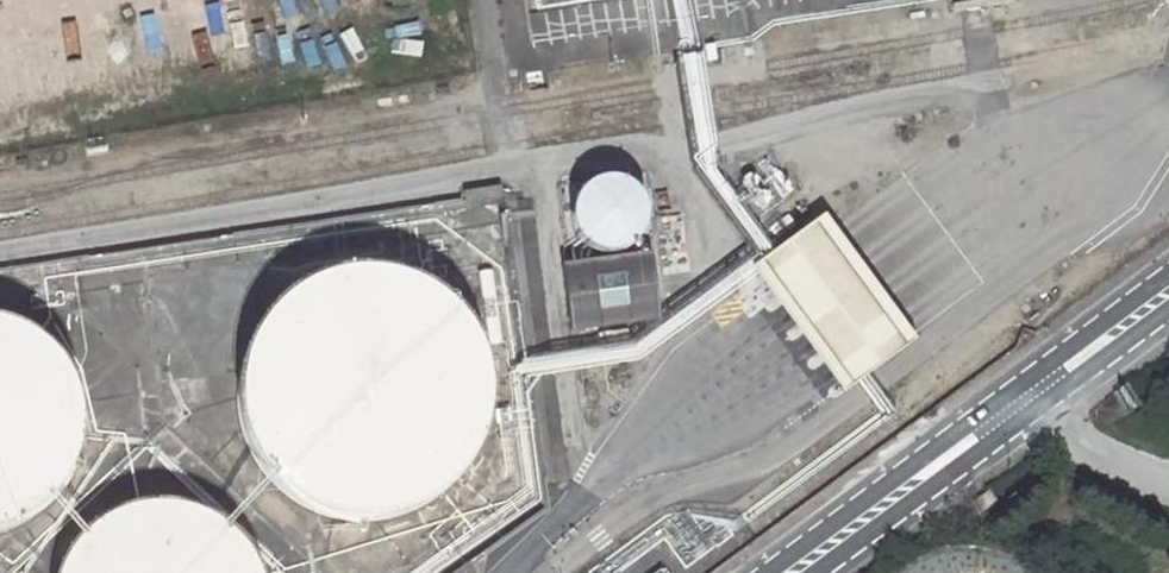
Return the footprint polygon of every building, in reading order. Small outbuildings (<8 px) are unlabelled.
[(791,31),(773,34),(775,44),(792,42),(791,31)] [(571,209),(571,221),(574,232),(580,241),(589,249),(600,253),(612,253),(623,250),(633,244),(640,235),(644,224),(645,212),(642,201),(635,191),(626,184),(615,180),(604,179),(592,183),(583,189),(575,198),(571,209)] [(916,341),(825,219),(754,272),(845,393),(916,341)] [(649,254),(563,261),(569,325),(654,317),(649,254)] [(389,257),(375,255),(360,255),(345,256),(330,258),(316,263),(302,268),(289,275),(277,284),(266,293),(255,304),(246,316),(239,329),(232,342),(227,356),(224,370),(222,385),(221,400),(223,415),(225,429),(229,443),(235,457),(242,470),(251,483),(260,494),(271,504),(283,513),(295,521),(309,527),(323,532),(337,536),(352,538),(367,538),(382,537),(396,534),(411,530),(424,524),(437,517),(450,509),(461,499),(471,489),(480,477),(488,464),(494,451),(499,437),(503,422),(505,408),(505,393),(504,378),(501,363),(497,349),(491,335),(484,322),(476,310),(466,299),(456,289),(444,280),(431,272),(418,265),(404,260),(389,257)] [(8,530),(19,526),(29,520),(39,513),(48,505),(56,496),(63,487),(70,474),(77,454),(80,442),(80,430),(80,418),(78,406),(75,395),(70,384),(65,373),(58,363),(50,354),(41,346),(32,339),(21,333),(0,325),(0,532),(8,530)] [(989,491),(971,503),(979,514),(997,501),(989,491)] [(251,560),(239,543),(223,528),(206,517),(186,510),(176,508),(165,507),(155,507),(143,508),(131,510),(120,514),(109,519),(98,525),(89,532),(72,549),(66,559),(60,570),(59,572),(257,572),(251,560)]
